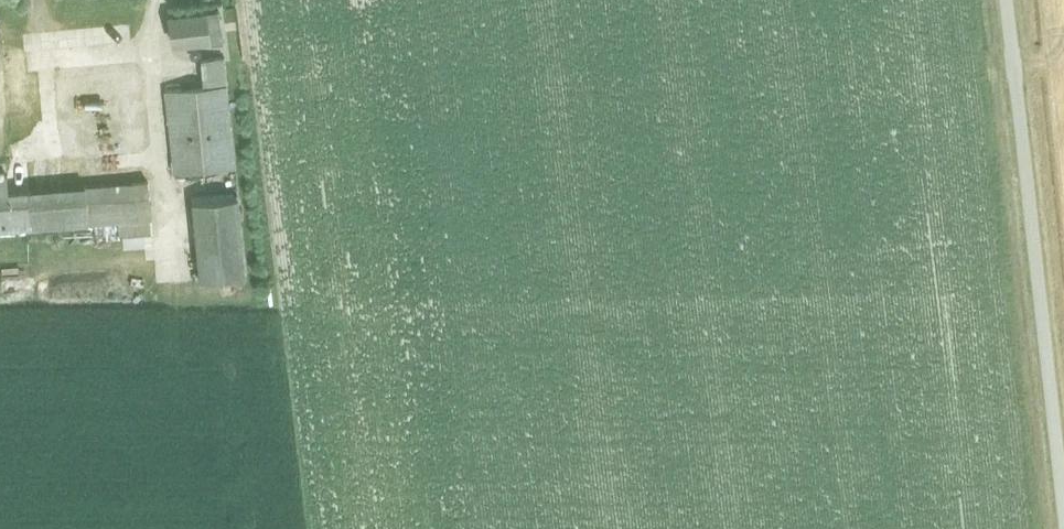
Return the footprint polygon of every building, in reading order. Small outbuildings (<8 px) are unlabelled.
[(215,14),(168,19),(171,45),(206,41),(206,45),(222,43),(219,13),(215,14)] [(57,152),(138,147),(133,59),(52,64),(57,152)] [(162,90),(171,174),(232,167),(221,60),(199,62),(201,86),(162,90)] [(146,181),(5,194),(4,177),(0,177),(0,233),(149,219),(146,181)] [(242,277),(234,198),(189,203),(197,282),(242,277)]
